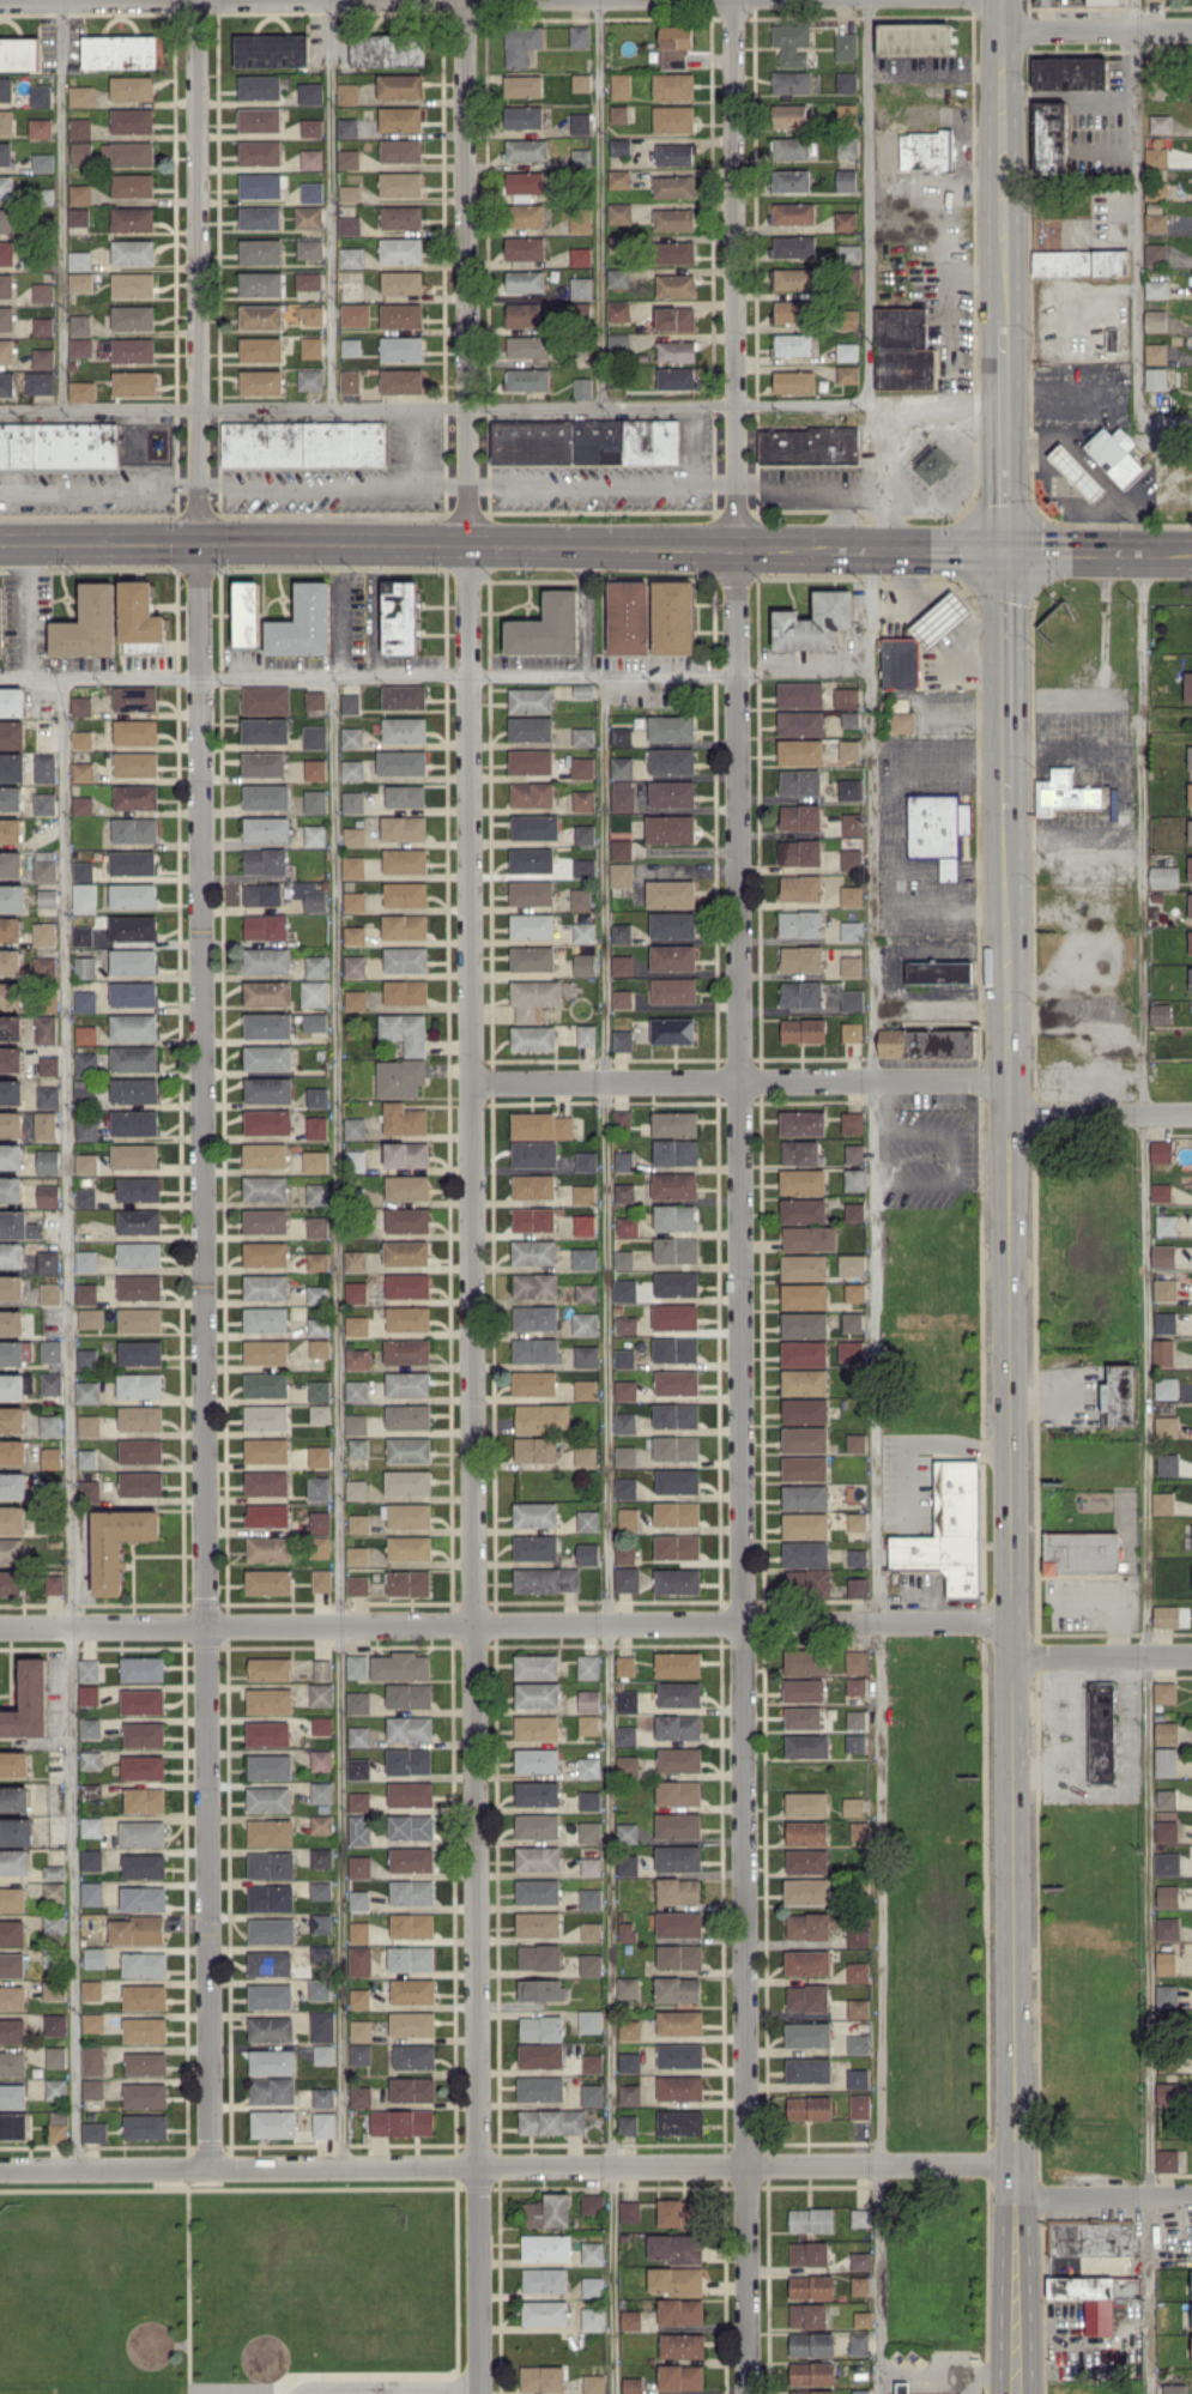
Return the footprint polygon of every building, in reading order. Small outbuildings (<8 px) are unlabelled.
[(951,22),(879,23),(879,56),(952,55),(951,22)] [(780,67),(807,66),(807,51),(798,52),(798,46),(810,46),(810,24),(773,24),(773,46),(780,46),(780,67)] [(590,25),(570,25),(570,47),(590,47),(590,25)] [(689,69),(690,25),(660,25),(660,68),(689,69)] [(506,68),(529,67),(528,48),(543,47),(543,26),(505,26),(506,68)] [(835,60),(857,60),(857,33),(836,33),(835,60)] [(235,35),(236,67),(309,66),(308,34),(235,35)] [(426,64),(425,34),(351,35),(352,66),(426,64)] [(157,36),(84,35),(83,67),(157,68),(157,36)] [(39,69),(39,38),(0,38),(0,69),(39,69)] [(1035,90),(1108,89),(1108,57),(1035,58),(1035,90)] [(772,93),(810,94),(811,71),(773,70),(772,93)] [(856,71),(837,71),(837,93),(856,92),(856,71)] [(612,98),(630,98),(630,73),(611,73),(612,98)] [(694,99),(694,74),(654,73),(653,99),(694,99)] [(378,74),(378,98),(423,98),(423,74),(378,74)] [(572,74),(572,91),(590,91),(590,74),(572,74)] [(153,100),(153,75),(111,76),(112,101),(153,100)] [(281,99),(281,75),(239,75),(239,99),(281,99)] [(504,97),(543,96),(542,75),(504,75),(504,97)] [(0,76),(0,101),(13,101),(12,76),(0,76)] [(358,103),(358,82),(338,83),(339,104),(358,103)] [(299,104),(323,104),(323,83),(299,83),(299,104)] [(51,84),(30,85),(31,107),(52,106),(51,84)] [(94,85),(69,86),(69,106),(94,106),(94,85)] [(1068,173),(1066,101),(1036,102),(1037,173),(1068,173)] [(806,104),(773,104),(773,127),(806,127),(806,104)] [(611,122),(628,123),(629,105),(611,105),(611,122)] [(506,127),(542,128),(543,107),(506,106),(506,127)] [(654,106),(653,132),(694,132),(694,107),(654,106)] [(422,131),(422,107),(380,107),(380,131),(422,131)] [(154,109),(112,108),(111,132),(153,133),(154,109)] [(281,108),(239,108),(239,132),(281,132),(281,108)] [(0,110),(0,134),(13,134),(13,109),(0,110)] [(590,134),(591,113),(571,112),(571,133),(590,134)] [(1151,132),(1171,133),(1172,115),(1151,114),(1151,132)] [(52,118),(29,118),(29,137),(51,138),(52,118)] [(69,138),(91,138),(91,118),(69,118),(69,138)] [(322,136),(322,118),(301,118),(301,136),(322,136)] [(358,118),(338,118),(337,136),(358,137),(358,118)] [(901,169),(954,169),(953,131),(900,132),(901,169)] [(838,156),(857,156),(856,136),(837,136),(838,156)] [(810,158),(810,138),(772,137),(772,158),(810,158)] [(630,154),(630,138),(610,138),(611,155),(630,154)] [(381,162),(422,161),(422,139),(381,139),(381,162)] [(548,139),(505,139),(505,160),(548,160),(548,139)] [(239,141),(240,165),(282,164),(281,140),(239,141)] [(71,163),(92,162),(91,141),(71,141),(71,163)] [(154,141),(102,142),(102,156),(111,156),(112,167),(154,166),(154,141)] [(12,165),(11,142),(0,142),(0,165),(12,165)] [(657,165),(693,164),(693,144),(657,144),(657,165)] [(1146,166),(1167,167),(1168,148),(1146,147),(1146,166)] [(322,149),(301,149),(301,169),(322,169),(322,149)] [(339,169),(359,169),(359,149),(339,149),(339,169)] [(591,149),(572,149),(572,166),(591,166),(591,149)] [(54,172),(54,153),(32,154),(32,172),(54,172)] [(856,169),(837,169),(837,191),(856,191),(856,169)] [(630,170),(609,170),(609,187),(630,187),(630,170)] [(774,191),(810,191),(810,170),(774,170),(774,191)] [(543,193),(543,172),(507,171),(506,193),(515,193),(515,200),(531,200),(532,193),(543,193)] [(422,172),(380,172),(380,196),(422,196),(422,172)] [(154,173),(113,174),(113,197),(154,196),(154,173)] [(281,173),(239,174),(240,198),(282,197),(281,173)] [(0,175),(0,200),(13,200),(13,175),(0,175)] [(696,197),(695,175),(653,176),(653,198),(696,197)] [(323,202),(322,182),(301,182),(301,202),(323,202)] [(70,204),(91,203),(90,184),(69,184),(70,204)] [(360,185),(340,185),(340,201),(360,201),(360,185)] [(771,203),(772,224),(815,223),(815,202),(771,203)] [(608,223),(631,224),(631,203),(608,203),(608,223)] [(544,204),(510,204),(510,226),(544,227),(544,204)] [(423,205),(381,206),(381,228),(423,228),(423,205)] [(280,206),(240,206),(240,228),(280,228),(280,206)] [(322,206),(295,206),(294,228),(321,228),(322,206)] [(112,231),(154,231),(154,207),(112,207),(112,231)] [(15,208),(0,208),(0,232),(15,232),(15,208)] [(89,208),(68,208),(69,226),(89,225),(89,208)] [(653,230),(694,231),(695,209),(654,208),(653,230)] [(857,230),(856,210),(835,211),(836,231),(857,230)] [(570,232),(591,233),(592,214),(570,213),(570,232)] [(1167,213),(1145,214),(1146,231),(1168,231),(1167,213)] [(360,216),(339,216),(339,234),(360,235),(360,216)] [(815,236),(772,235),(772,257),(815,257),(815,236)] [(544,236),(506,237),(506,260),(544,259),(544,236)] [(422,238),(380,238),(380,262),(422,262),(422,238)] [(155,240),(112,239),(112,264),(154,265),(155,240)] [(282,239),(240,239),(240,263),(282,263),(282,239)] [(322,258),(322,239),(297,239),(297,258),(322,258)] [(13,265),(13,241),(0,241),(0,265),(13,265)] [(695,263),(696,242),(657,241),(657,262),(695,263)] [(860,244),(839,244),(839,263),(861,263),(860,244)] [(1146,265),(1165,265),(1165,245),(1145,245),(1146,265)] [(571,248),(571,265),(591,265),(590,247),(571,248)] [(363,248),(339,248),(340,268),(363,267),(363,248)] [(1094,250),(1094,274),(1129,274),(1129,249),(1094,250)] [(69,270),(92,269),(91,251),(69,251),(69,270)] [(630,287),(629,268),(608,269),(608,287),(630,287)] [(775,268),(775,288),(815,290),(815,269),(775,268)] [(507,292),(544,291),(543,270),(507,271),(507,292)] [(240,296),(282,296),(282,271),(240,272),(240,296)] [(422,271),(382,271),(381,293),(422,294),(422,271)] [(112,273),(112,297),(155,297),(154,272),(112,273)] [(295,272),(296,289),(321,289),(321,272),(295,272)] [(13,297),(13,273),(0,273),(0,297),(13,297)] [(70,291),(93,291),(93,273),(69,273),(70,291)] [(657,297),(696,296),(695,274),(656,274),(657,297)] [(592,299),(592,277),(571,277),(571,299),(592,299)] [(362,280),(342,280),(342,300),(363,299),(362,280)] [(1168,280),(1146,280),(1146,297),(1168,298),(1168,280)] [(33,283),(33,303),(54,302),(54,283),(33,283)] [(775,321),(808,322),(809,301),(775,300),(775,321)] [(629,301),(608,302),(608,320),(630,320),(629,301)] [(369,303),(341,304),(342,326),(370,326),(369,303)] [(422,303),(381,303),(381,328),(423,327),(422,303)] [(506,303),(506,327),(540,326),(540,303),(506,303)] [(282,305),(241,304),(240,328),(282,329),(282,305)] [(155,306),(112,305),(112,329),(154,330),(155,306)] [(13,306),(0,306),(0,330),(14,330),(13,306)] [(323,325),(323,306),(298,306),(298,315),(304,315),(304,325),(323,325)] [(695,306),(657,307),(657,330),(695,329),(695,306)] [(877,389),(936,388),(935,349),(927,349),(927,307),(876,308),(877,389)] [(840,329),(858,328),(857,309),(839,310),(840,329)] [(1167,310),(1145,310),(1146,331),(1168,331),(1167,310)] [(90,335),(90,315),(71,314),(71,335),(90,335)] [(53,335),(53,317),(33,317),(33,336),(53,335)] [(629,333),(608,333),(608,351),(629,351),(629,333)] [(773,334),(773,355),(812,355),(812,333),(773,334)] [(423,336),(381,337),(381,361),(423,360),(423,336)] [(507,337),(508,357),(549,356),(549,336),(507,337)] [(282,337),(240,338),(240,362),(282,361),(282,337)] [(322,358),(322,337),(301,337),(301,358),(322,358)] [(92,338),(69,338),(69,356),(92,356),(92,338)] [(154,338),(103,338),(103,350),(113,350),(113,362),(155,362),(154,338)] [(360,338),(342,338),(342,355),(360,355),(360,338)] [(14,363),(14,339),(0,339),(0,363),(14,363)] [(658,361),(695,362),(696,341),(658,340),(658,361)] [(858,360),(858,343),(837,343),(837,360),(858,360)] [(1167,363),(1167,343),(1146,343),(1146,363),(1167,363)] [(33,367),(54,367),(54,348),(33,348),(33,367)] [(837,382),(858,382),(858,366),(838,365),(837,382)] [(657,368),(658,390),(695,389),(694,367),(657,368)] [(549,369),(507,368),(507,389),(549,390),(549,369)] [(1167,368),(1146,368),(1146,389),(1167,389),(1167,368)] [(323,369),(297,370),(298,390),(323,389),(323,369)] [(423,369),(381,369),(381,393),(423,392),(423,369)] [(156,394),(156,370),(113,371),(113,395),(156,394)] [(282,394),(282,370),(240,370),(240,394),(282,394)] [(341,370),(341,392),(360,393),(361,370),(341,370)] [(26,394),(54,393),(54,371),(26,372),(26,394)] [(774,371),(774,392),(814,392),(814,371),(774,371)] [(0,372),(0,396),(14,396),(14,372),(0,372)] [(592,377),(574,378),(574,398),(592,398),(592,377)] [(70,401),(96,401),(96,381),(69,381),(70,401)] [(680,419),(492,421),(492,465),(680,463),(680,419)] [(223,466),(387,466),(387,421),(223,422),(223,466)] [(119,467),(118,422),(0,423),(0,468),(119,467)] [(1084,446),(1124,489),(1146,469),(1128,450),(1136,442),(1121,426),(1112,434),(1104,426),(1084,446)] [(860,463),(859,427),(759,428),(760,464),(860,463)] [(1107,490),(1062,442),(1048,456),(1093,503),(1107,490)] [(167,615),(154,615),(154,580),(122,580),(121,642),(134,642),(134,651),(163,651),(163,642),(166,642),(167,615)] [(385,654),(419,653),(418,580),(384,580),(385,654)] [(650,580),(609,581),(610,654),(651,654),(650,580)] [(695,653),(694,580),(653,581),(654,654),(695,653)] [(52,655),(116,655),(115,581),(81,582),(82,621),(52,621),(52,655)] [(260,581),(235,581),(236,646),(261,645),(260,581)] [(267,620),(267,655),(331,654),(330,581),(297,581),(297,620),(267,620)] [(506,620),(506,654),(580,652),(578,589),(545,589),(546,619),(506,620)] [(839,648),(839,628),(854,628),(853,589),(814,590),(815,618),(799,619),(799,610),(774,610),(775,649),(839,648)] [(910,628),(928,649),(972,612),(953,590),(910,628)] [(919,687),(919,637),(883,638),(883,688),(919,687)] [(823,681),(778,682),(778,707),(823,707),(823,681)] [(383,709),(426,708),(426,684),(383,685),(383,709)] [(243,714),(290,714),(290,685),(243,686),(243,714)] [(114,711),(114,687),(157,687),(157,711),(114,711)] [(835,707),(859,707),(858,687),(835,688),(835,707)] [(0,688),(0,716),(25,716),(26,688),(0,688)] [(509,713),(552,713),(552,688),(509,689),(509,713)] [(306,709),(325,709),(325,691),(306,691),(306,709)] [(342,694),(342,713),(360,713),(359,693),(342,694)] [(92,695),(72,696),(73,716),(92,716),(92,695)] [(824,711),(778,710),(778,736),(824,736),(824,711)] [(841,727),(859,727),(859,711),(842,711),(841,727)] [(891,732),(916,733),(916,712),(891,711),(891,732)] [(694,742),(694,716),(649,715),(648,740),(694,742)] [(552,716),(509,717),(509,742),(552,741),(552,716)] [(427,741),(426,717),(383,717),(383,741),(427,741)] [(290,743),(290,718),(243,718),(243,743),(290,743)] [(158,719),(115,719),(114,743),(158,744),(158,719)] [(25,720),(0,720),(0,749),(26,748),(25,720)] [(327,748),(327,725),(304,725),(304,748),(327,748)] [(362,727),(342,727),(342,747),(362,747),(362,727)] [(573,746),(594,746),(594,728),(573,727),(573,746)] [(632,727),(611,727),(612,745),(632,745),(632,727)] [(92,731),(73,731),(73,749),(92,749),(92,731)] [(823,739),(778,740),(779,765),(824,764),(823,739)] [(860,740),(840,739),(839,760),(859,760),(860,740)] [(695,773),(695,748),(649,748),(650,773),(695,773)] [(552,749),(509,750),(509,774),(552,773),(552,749)] [(426,750),(377,750),(377,775),(427,774),(426,750)] [(242,752),(242,776),(285,775),(285,751),(242,752)] [(158,753),(114,752),(114,776),(157,776),(158,753)] [(0,753),(0,781),(26,781),(26,753),(0,753)] [(35,782),(55,782),(56,754),(36,753),(35,782)] [(632,756),(611,757),(611,779),(633,778),(632,756)] [(594,757),(571,757),(572,778),(594,778),(594,757)] [(306,780),(326,779),(325,759),(305,759),(306,780)] [(364,780),(363,760),(342,760),(343,781),(364,780)] [(94,762),(73,762),(73,781),(94,781),(94,762)] [(1052,805),(1111,806),(1111,787),(1073,787),(1073,767),(1052,767),(1052,778),(1037,778),(1037,815),(1052,815),(1052,805)] [(780,769),(779,794),(821,795),(821,770),(780,769)] [(838,779),(839,800),(861,800),(860,778),(838,779)] [(634,811),(633,780),(611,780),(612,811),(634,811)] [(695,781),(649,781),(649,807),(695,806),(695,781)] [(511,806),(554,806),(555,782),(511,782),(511,806)] [(244,808),(289,808),(289,784),(244,784),(244,808)] [(0,786),(0,810),(22,810),(22,785),(0,786)] [(158,785),(114,785),(114,808),(158,809),(158,785)] [(425,785),(387,785),(386,806),(425,807),(425,785)] [(305,813),(327,813),(326,790),(305,790),(305,813)] [(594,811),(594,790),(573,790),(574,811),(594,811)] [(343,791),(343,812),(364,812),(364,791),(343,791)] [(56,793),(34,793),(34,814),(56,815),(56,793)] [(93,795),(73,796),(73,814),(93,814),(93,795)] [(910,856),(940,856),(940,880),(959,880),(959,833),(971,833),(971,803),(958,803),(958,795),(909,795),(910,856)] [(821,805),(781,804),(780,829),(821,831),(821,805)] [(559,814),(512,815),(512,840),(559,839),(559,814)] [(843,834),(862,834),(862,814),(843,814),(843,834)] [(695,816),(647,815),(646,842),(695,843),(695,816)] [(426,840),(426,816),(382,816),(382,840),(426,840)] [(158,842),(157,817),(113,818),(113,843),(158,842)] [(290,841),(290,817),(244,817),(244,841),(290,841)] [(22,842),(22,818),(0,818),(0,843),(22,842)] [(594,844),(594,824),(574,825),(574,844),(594,844)] [(305,846),(326,846),(326,825),(305,825),(305,846)] [(344,846),(365,846),(365,827),(344,827),(344,846)] [(632,839),(612,839),(611,859),(632,860),(632,839)] [(822,840),(778,840),(779,866),(822,865),(822,840)] [(287,849),(244,848),(244,873),(287,874),(287,849)] [(427,848),(383,849),(384,873),(427,872),(427,848)] [(510,872),(553,872),(554,848),(511,848),(510,872)] [(861,849),(842,849),(842,869),(861,869),(861,849)] [(23,875),(22,850),(0,851),(0,876),(23,875)] [(57,851),(35,851),(35,880),(57,880),(57,851)] [(156,874),(156,851),(111,851),(111,874),(156,874)] [(364,878),(365,857),(343,856),(343,878),(364,878)] [(595,877),(595,859),(573,859),(573,877),(595,877)] [(74,880),(93,880),(93,861),(73,862),(74,880)] [(632,862),(611,863),(611,886),(633,885),(632,862)] [(1179,866),(1150,866),(1151,888),(1179,888),(1179,866)] [(781,901),(822,900),(822,875),(781,876),(781,901)] [(305,911),(327,911),(326,889),(319,889),(319,880),(294,881),(295,898),(305,898),(305,911)] [(510,905),(554,904),(554,880),(510,881),(510,905)] [(696,907),(695,880),(647,880),(647,908),(696,907)] [(428,882),(385,882),(384,906),(427,906),(428,882)] [(74,912),(97,912),(97,883),(73,883),(74,912)] [(111,884),(111,908),(157,907),(156,883),(111,884)] [(282,883),(244,883),(244,906),(282,905),(282,883)] [(27,912),(26,884),(0,884),(0,913),(27,912)] [(862,886),(841,885),(841,906),(862,906),(862,886)] [(590,889),(571,888),(571,909),(590,909),(590,889)] [(58,889),(38,890),(39,907),(59,906),(58,889)] [(365,911),(364,891),(344,892),(344,911),(365,911)] [(780,910),(779,935),(822,936),(823,911),(780,910)] [(696,912),(651,912),(650,937),(696,938),(696,912)] [(511,914),(511,938),(554,938),(554,913),(511,914)] [(245,938),(288,939),(288,914),(245,914),(245,938)] [(383,939),(427,938),(427,914),(383,915),(383,939)] [(111,940),(157,940),(157,915),(111,915),(111,940)] [(0,916),(0,941),(22,941),(21,916),(0,916)] [(841,941),(862,941),(862,921),(841,921),(841,941)] [(56,922),(33,922),(34,946),(56,946),(56,922)] [(573,943),(595,942),(595,922),(573,922),(573,943)] [(632,943),(632,924),(613,923),(612,943),(632,943)] [(74,946),(94,946),(94,925),(74,926),(74,946)] [(344,944),(364,944),(365,926),(344,926),(344,944)] [(696,970),(696,945),(651,945),(651,970),(696,970)] [(511,971),(554,970),(554,946),(511,946),(511,971)] [(781,946),(781,971),(822,971),(822,946),(781,946)] [(290,972),(291,948),(245,947),(245,972),(290,972)] [(428,971),(428,947),(385,947),(385,971),(428,971)] [(22,973),(21,949),(0,949),(0,974),(22,973)] [(157,949),(111,949),(111,973),(157,973),(157,949)] [(574,975),(596,975),(596,954),(575,953),(574,975)] [(306,955),(306,978),(328,977),(328,955),(306,955)] [(345,977),(366,976),(365,955),(344,956),(345,977)] [(633,975),(633,955),(612,955),(612,975),(633,975)] [(56,975),(55,956),(33,957),(34,975),(56,975)] [(841,975),(862,975),(862,956),(842,956),(841,975)] [(96,977),(96,957),(75,957),(75,977),(96,977)] [(907,962),(907,983),(973,982),(973,961),(907,962)] [(651,1002),(696,1003),(696,978),(651,977),(651,1002)] [(245,981),(245,1005),(291,1005),(291,980),(245,981)] [(301,1007),(329,1007),(329,981),(301,980),(301,1007)] [(427,980),(385,980),(385,1004),(428,1004),(427,980)] [(561,980),(511,981),(511,1005),(515,1005),(515,1023),(542,1023),(542,1005),(561,1004),(561,980)] [(111,982),(112,1006),(157,1006),(157,981),(111,982)] [(822,1007),(823,981),(781,981),(781,1006),(822,1007)] [(0,982),(0,1006),(22,1007),(22,982),(0,982)] [(96,991),(76,990),(75,1011),(96,1012),(96,991)] [(367,1010),(366,990),(345,990),(346,1010),(367,1010)] [(632,1007),(632,990),(613,990),(613,1008),(632,1007)] [(841,1011),(864,1011),(864,990),(841,990),(841,1011)] [(1151,1023),(1171,1023),(1170,1003),(1150,1003),(1151,1023)] [(292,1013),(245,1013),(245,1037),(291,1038),(292,1013)] [(327,1013),(303,1013),(303,1031),(327,1030),(327,1013)] [(23,1039),(23,1014),(0,1015),(0,1040),(23,1039)] [(111,1014),(111,1038),(158,1039),(158,1015),(111,1014)] [(425,1014),(379,1014),(380,1039),(405,1038),(405,1056),(425,1056),(425,1014)] [(57,1043),(56,1015),(36,1016),(36,1043),(57,1043)] [(651,1043),(695,1043),(695,1018),(651,1017),(651,1043)] [(782,1041),(826,1042),(827,1019),(782,1019),(782,1041)] [(842,1041),(861,1041),(861,1022),(842,1022),(842,1041)] [(76,1043),(97,1043),(97,1025),(76,1025),(76,1043)] [(555,1025),(511,1026),(512,1051),(555,1051),(555,1025)] [(595,1046),(596,1025),(578,1025),(578,1045),(595,1046)] [(975,1028),(879,1030),(880,1057),(975,1055),(975,1028)] [(633,1051),(632,1029),(613,1030),(613,1051),(633,1051)] [(245,1046),(245,1071),(292,1070),(291,1045),(245,1046)] [(158,1046),(111,1046),(112,1071),(158,1071),(158,1046)] [(0,1047),(0,1071),(23,1071),(23,1047),(0,1047)] [(75,1052),(76,1075),(98,1075),(97,1051),(75,1052)] [(40,1075),(59,1075),(59,1056),(40,1056),(40,1075)] [(377,1059),(377,1097),(419,1097),(419,1084),(426,1084),(426,1060),(377,1059)] [(245,1077),(246,1102),(292,1102),(291,1076),(245,1077)] [(112,1079),(112,1102),(158,1102),(158,1078),(112,1079)] [(23,1104),(23,1079),(0,1079),(0,1104),(23,1104)] [(95,1079),(75,1080),(75,1100),(96,1099),(95,1079)] [(59,1107),(59,1085),(38,1085),(38,1107),(59,1107)] [(307,1107),(328,1107),(328,1087),(308,1087),(307,1107)] [(427,1108),(405,1108),(405,1100),(384,1101),(385,1134),(428,1133),(427,1108)] [(292,1134),(291,1109),(245,1110),(246,1134),(292,1134)] [(159,1110),(112,1111),(112,1136),(159,1135),(159,1110)] [(613,1126),(631,1127),(631,1110),(614,1110),(613,1126)] [(780,1135),(825,1134),(825,1110),(780,1111),(780,1135)] [(24,1135),(23,1111),(0,1111),(0,1136),(24,1135)] [(35,1140),(55,1140),(56,1111),(35,1111),(35,1140)] [(653,1136),(698,1136),(698,1111),(653,1111),(653,1136)] [(863,1132),(863,1112),(841,1112),(842,1132),(863,1132)] [(511,1114),(512,1139),(573,1137),(573,1113),(511,1114)] [(307,1139),(328,1139),(328,1116),(307,1116),(307,1139)] [(365,1117),(345,1118),(345,1139),(366,1139),(365,1117)] [(77,1140),(97,1140),(98,1121),(78,1120),(77,1140)] [(654,1164),(698,1165),(698,1140),(654,1140),(654,1164)] [(819,1140),(782,1140),(782,1164),(819,1165),(819,1140)] [(1172,1163),(1172,1141),(1151,1140),(1151,1162),(1172,1163)] [(429,1141),(386,1142),(386,1167),(430,1166),(429,1141)] [(513,1166),(557,1166),(557,1141),(513,1141),(513,1166)] [(244,1143),(244,1168),(287,1167),(287,1142),(244,1143)] [(158,1143),(111,1144),(112,1169),(159,1168),(158,1143)] [(863,1163),(864,1144),(846,1143),(845,1163),(863,1163)] [(23,1169),(23,1144),(0,1144),(0,1169),(23,1169)] [(38,1174),(60,1173),(60,1149),(38,1149),(38,1174)] [(304,1172),(329,1172),(328,1150),(304,1151),(304,1172)] [(366,1171),(366,1150),(345,1151),(346,1172),(366,1171)] [(616,1170),(633,1169),(633,1151),(616,1151),(616,1170)] [(577,1171),(597,1171),(597,1152),(577,1152),(577,1171)] [(97,1153),(76,1154),(76,1173),(97,1173),(97,1153)] [(825,1169),(781,1169),(781,1193),(825,1194),(825,1169)] [(844,1190),(866,1190),(866,1169),(845,1169),(844,1190)] [(698,1198),(697,1172),(652,1173),(653,1199),(698,1198)] [(555,1198),(555,1174),(513,1175),(513,1198),(555,1198)] [(287,1175),(244,1175),(244,1200),(287,1200),(287,1175)] [(429,1175),(386,1175),(387,1200),(429,1199),(429,1175)] [(0,1176),(0,1202),(24,1202),(23,1176),(0,1176)] [(118,1201),(162,1201),(161,1176),(117,1177),(118,1201)] [(328,1204),(329,1183),(308,1183),(307,1204),(328,1204)] [(634,1183),(616,1183),(616,1202),(635,1201),(634,1183)] [(1171,1183),(1151,1183),(1151,1201),(1171,1202),(1171,1183)] [(38,1207),(60,1206),(59,1184),(38,1184),(38,1207)] [(573,1202),(595,1203),(596,1185),(574,1184),(573,1202)] [(77,1207),(97,1206),(96,1188),(76,1189),(77,1207)] [(826,1198),(781,1198),(781,1223),(826,1222),(826,1198)] [(864,1202),(845,1203),(845,1222),(864,1221),(864,1202)] [(655,1205),(655,1230),(697,1229),(696,1204),(655,1205)] [(555,1207),(513,1207),(513,1231),(555,1231),(555,1207)] [(287,1208),(244,1209),(244,1233),(288,1232),(287,1208)] [(386,1232),(430,1232),(430,1208),(387,1208),(386,1232)] [(117,1210),(118,1234),(161,1233),(161,1209),(117,1210)] [(0,1210),(0,1238),(45,1238),(46,1224),(28,1223),(28,1210),(0,1210)] [(595,1214),(575,1214),(575,1235),(595,1235),(595,1214)] [(1177,1215),(1156,1215),(1156,1235),(1177,1235),(1177,1215)] [(329,1237),(328,1216),(307,1216),(308,1237),(329,1237)] [(618,1236),(639,1236),(638,1217),(618,1217),(618,1236)] [(837,1226),(783,1226),(783,1250),(837,1250),(837,1226)] [(655,1262),(698,1263),(699,1238),(655,1238),(655,1262)] [(556,1240),(512,1240),(512,1264),(556,1265),(556,1240)] [(0,1242),(0,1267),(26,1267),(25,1241),(0,1242)] [(287,1241),(244,1242),(245,1266),(288,1265),(287,1241)] [(429,1241),(385,1241),(385,1265),(429,1264),(429,1241)] [(161,1242),(118,1242),(118,1266),(161,1267),(161,1242)] [(1175,1244),(1152,1245),(1152,1267),(1175,1267),(1175,1244)] [(598,1268),(597,1247),(573,1248),(573,1269),(598,1268)] [(39,1272),(60,1272),(59,1250),(38,1250),(39,1272)] [(77,1272),(98,1272),(97,1250),(76,1250),(77,1272)] [(367,1250),(345,1250),(345,1270),(367,1271),(367,1250)] [(633,1268),(633,1250),(614,1250),(615,1269),(633,1268)] [(328,1270),(328,1252),(308,1252),(308,1270),(328,1270)] [(827,1254),(782,1255),(782,1280),(827,1280),(827,1254)] [(865,1255),(839,1254),(839,1275),(864,1276),(865,1255)] [(698,1271),(655,1272),(656,1296),(699,1296),(698,1271)] [(387,1298),(431,1297),(430,1273),(387,1274),(387,1298)] [(558,1297),(558,1273),(513,1273),(514,1297),(558,1297)] [(162,1299),(161,1274),(118,1276),(119,1300),(162,1299)] [(287,1274),(245,1274),(245,1298),(287,1298),(287,1274)] [(25,1299),(24,1275),(0,1275),(0,1300),(25,1299)] [(637,1279),(614,1279),(614,1301),(637,1301),(637,1279)] [(1178,1279),(1155,1279),(1155,1300),(1177,1301),(1178,1279)] [(346,1303),(367,1303),(367,1281),(346,1282),(346,1303)] [(41,1304),(61,1304),(61,1283),(41,1283),(41,1304)] [(77,1283),(77,1304),(98,1304),(97,1283),(77,1283)] [(783,1309),(827,1308),(827,1283),(782,1283),(783,1309)] [(865,1283),(845,1283),(846,1301),(865,1301),(865,1283)] [(576,1301),(597,1301),(597,1284),(576,1284),(576,1301)] [(329,1286),(308,1286),(308,1303),(329,1302),(329,1286)] [(699,1328),(698,1304),(653,1305),(653,1329),(699,1328)] [(559,1305),(514,1306),(514,1330),(559,1330),(559,1305)] [(245,1331),(288,1331),(288,1306),(244,1307),(245,1331)] [(430,1306),(387,1307),(387,1331),(431,1330),(430,1306)] [(118,1308),(119,1332),(162,1331),(161,1307),(118,1308)] [(104,1327),(103,1308),(79,1308),(80,1327),(104,1327)] [(25,1334),(24,1310),(0,1310),(0,1335),(25,1334)] [(782,1338),(827,1337),(827,1311),(782,1312),(782,1338)] [(597,1334),(597,1312),(573,1312),(573,1334),(597,1334)] [(862,1332),(862,1312),(843,1312),(842,1332),(862,1332)] [(1155,1312),(1155,1333),(1176,1333),(1176,1312),(1155,1312)] [(347,1335),(369,1335),(369,1315),(347,1316),(347,1335)] [(618,1334),(638,1333),(637,1316),(618,1316),(618,1334)] [(329,1335),(329,1318),(308,1319),(309,1336),(329,1335)] [(654,1338),(654,1362),(698,1362),(698,1337),(654,1338)] [(431,1338),(385,1339),(385,1364),(431,1363),(431,1338)] [(559,1338),(513,1339),(513,1362),(559,1362),(559,1338)] [(288,1340),(245,1339),(245,1364),(288,1364),(288,1340)] [(310,1340),(311,1358),(330,1357),(329,1339),(310,1340)] [(1173,1365),(1173,1339),(1153,1339),(1153,1365),(1173,1365)] [(25,1341),(0,1340),(0,1365),(25,1366),(25,1341)] [(61,1362),(62,1340),(41,1340),(41,1362),(61,1362)] [(163,1341),(119,1340),(119,1365),(162,1365),(163,1341)] [(782,1366),(827,1366),(827,1341),(782,1341),(782,1366)] [(864,1341),(839,1341),(839,1365),(864,1365),(864,1341)] [(597,1368),(598,1346),(575,1345),(575,1367),(597,1368)] [(97,1348),(78,1349),(78,1369),(98,1369),(97,1348)] [(370,1348),(345,1349),(346,1369),(370,1369),(370,1348)] [(634,1367),(634,1348),(615,1349),(615,1367),(634,1367)] [(1103,1425),(1135,1424),(1134,1364),(1108,1364),(1109,1383),(1102,1383),(1103,1425)] [(783,1395),(828,1394),(827,1369),(783,1370),(783,1395)] [(557,1394),(556,1370),(513,1371),(513,1395),(557,1394)] [(699,1394),(699,1371),(656,1371),(656,1394),(699,1394)] [(62,1372),(41,1373),(42,1395),(63,1394),(62,1372)] [(245,1397),(289,1396),(288,1372),(245,1373),(245,1397)] [(430,1372),(386,1372),(387,1397),(430,1396),(430,1372)] [(162,1373),(118,1373),(118,1398),(162,1397),(162,1373)] [(25,1399),(25,1374),(0,1374),(0,1399),(25,1399)] [(1155,1399),(1178,1399),(1178,1377),(1155,1377),(1155,1399)] [(309,1380),(309,1401),(330,1401),(330,1380),(309,1380)] [(367,1381),(346,1380),(346,1401),(367,1402),(367,1381)] [(575,1400),(597,1400),(596,1380),(575,1380),(575,1400)] [(616,1400),(637,1400),(636,1380),(615,1380),(616,1400)] [(100,1381),(76,1381),(76,1403),(99,1403),(100,1381)] [(783,1423),(828,1423),(828,1398),(783,1398),(783,1423)] [(699,1403),(655,1403),(654,1427),(698,1427),(699,1403)] [(431,1404),(386,1405),(387,1429),(431,1428),(431,1404)] [(570,1404),(516,1404),(516,1431),(570,1431),(570,1404)] [(245,1405),(245,1430),(289,1429),(288,1405),(245,1405)] [(310,1405),(311,1423),(331,1423),(331,1405),(310,1405)] [(120,1431),(163,1430),(163,1406),(119,1407),(120,1431)] [(0,1407),(0,1432),(25,1432),(25,1407),(0,1407)] [(636,1413),(615,1412),(614,1433),(636,1433),(636,1413)] [(61,1414),(40,1415),(40,1436),(62,1435),(61,1414)] [(346,1434),(368,1434),(367,1414),(346,1414),(346,1434)] [(100,1436),(99,1415),(79,1415),(79,1436),(100,1436)] [(1155,1416),(1156,1437),(1179,1436),(1178,1415),(1155,1416)] [(783,1427),(783,1452),(828,1452),(827,1427),(783,1427)] [(847,1452),(865,1451),(865,1433),(847,1434),(847,1452)] [(654,1436),(655,1460),(699,1459),(698,1435),(654,1436)] [(245,1462),(289,1461),(288,1437),(245,1438),(245,1462)] [(431,1437),(388,1437),(388,1461),(431,1462),(431,1437)] [(515,1461),(557,1461),(557,1437),(515,1437),(515,1461)] [(350,1438),(350,1456),(368,1456),(368,1438),(350,1438)] [(119,1439),(120,1463),(163,1463),(163,1439),(119,1439)] [(0,1440),(0,1464),(26,1464),(26,1440),(0,1440)] [(575,1465),(596,1466),(596,1446),(576,1445),(575,1465)] [(329,1446),(309,1446),(309,1466),(329,1467),(329,1446)] [(615,1465),(636,1466),(636,1446),(615,1446),(615,1465)] [(62,1469),(61,1447),(42,1447),(43,1469),(62,1469)] [(97,1449),(79,1449),(79,1469),(97,1468),(97,1449)] [(1157,1475),(1179,1475),(1179,1453),(1157,1453),(1157,1475)] [(783,1481),(827,1480),(827,1455),(783,1456),(783,1481)] [(889,1536),(889,1569),(947,1568),(947,1596),(980,1596),(978,1459),(935,1460),(935,1535),(889,1536)] [(699,1493),(700,1469),(657,1469),(657,1493),(699,1493)] [(431,1471),(385,1470),(385,1493),(431,1494),(431,1471)] [(119,1472),(120,1496),(163,1495),(163,1471),(119,1472)] [(289,1471),(246,1471),(245,1495),(289,1495),(289,1471)] [(0,1472),(0,1497),(27,1497),(27,1472),(0,1472)] [(308,1500),(330,1500),(330,1476),(308,1476),(308,1500)] [(615,1498),(637,1498),(637,1478),(615,1478),(615,1498)] [(99,1480),(79,1480),(80,1501),(100,1501),(99,1480)] [(367,1500),(367,1480),(347,1480),(347,1500),(367,1500)] [(783,1509),(828,1509),(828,1485),(783,1485),(783,1509)] [(1173,1492),(1153,1492),(1153,1514),(1174,1513),(1173,1492)] [(655,1502),(655,1526),(699,1525),(699,1501),(655,1502)] [(514,1527),(558,1527),(558,1502),(514,1502),(514,1527)] [(289,1527),(289,1504),(247,1503),(247,1526),(289,1527)] [(431,1503),(388,1503),(388,1527),(431,1527),(431,1503)] [(0,1506),(0,1534),(26,1535),(26,1506),(0,1506)] [(638,1508),(619,1508),(619,1530),(638,1530),(638,1508)] [(94,1510),(95,1595),(124,1595),(124,1539),(161,1539),(161,1510),(94,1510)] [(597,1532),(598,1510),(578,1510),(578,1531),(597,1532)] [(331,1511),(310,1511),(310,1533),(331,1534),(331,1511)] [(828,1512),(783,1513),(783,1538),(829,1538),(828,1512)] [(865,1512),(848,1513),(848,1531),(866,1530),(865,1512)] [(369,1514),(349,1514),(349,1532),(369,1533),(369,1514)] [(1044,1532),(1044,1573),(1120,1572),(1119,1531),(1044,1532)] [(699,1534),(655,1535),(655,1559),(700,1558),(699,1534)] [(432,1535),(389,1536),(389,1560),(432,1559),(432,1535)] [(515,1560),(558,1559),(557,1535),(515,1535),(515,1560)] [(291,1536),(247,1537),(248,1561),(292,1560),(291,1536)] [(329,1558),(330,1536),(311,1536),(310,1558),(329,1558)] [(0,1537),(0,1562),(23,1562),(23,1537),(0,1537)] [(829,1541),(784,1541),(783,1567),(828,1567),(829,1541)] [(597,1564),(597,1543),(577,1543),(577,1564),(597,1564)] [(369,1565),(369,1546),(347,1546),(347,1565),(369,1565)] [(636,1564),(635,1546),(616,1546),(616,1564),(636,1564)] [(867,1565),(866,1549),(849,1549),(849,1566),(867,1565)] [(640,1591),(639,1566),(615,1567),(615,1591),(640,1591)] [(580,1591),(580,1567),(514,1568),(514,1592),(580,1591)] [(246,1593),(291,1594),(292,1570),(246,1569),(246,1593)] [(331,1569),(313,1569),(313,1591),(331,1591),(331,1569)] [(700,1593),(700,1569),(655,1569),(655,1593),(700,1593)] [(831,1569),(786,1569),(786,1594),(831,1593),(831,1569)] [(23,1595),(22,1570),(0,1570),(0,1595),(23,1595)] [(388,1571),(388,1596),(431,1595),(430,1570),(388,1571)] [(63,1574),(46,1575),(46,1593),(63,1593),(63,1574)] [(368,1575),(347,1576),(347,1596),(368,1595),(368,1575)] [(868,1597),(868,1578),(849,1577),(848,1596),(868,1597)] [(1180,1606),(1155,1606),(1154,1627),(1179,1627),(1180,1606)] [(785,1674),(827,1675),(827,1649),(785,1648),(785,1674)] [(847,1674),(869,1673),(868,1650),(846,1650),(847,1674)] [(701,1651),(655,1652),(656,1676),(701,1676),(701,1651)] [(372,1680),(430,1679),(429,1655),(416,1655),(416,1653),(372,1654),(372,1680)] [(515,1678),(558,1679),(559,1655),(515,1654),(515,1678)] [(348,1678),(368,1677),(368,1655),(347,1655),(348,1678)] [(600,1655),(578,1655),(578,1679),(599,1679),(600,1655)] [(635,1675),(635,1655),(617,1655),(617,1675),(635,1675)] [(165,1656),(121,1657),(121,1681),(165,1680),(165,1656)] [(48,1735),(47,1657),(21,1657),(21,1710),(0,1710),(0,1736),(48,1735)] [(291,1679),(291,1657),(249,1658),(249,1680),(291,1679)] [(99,1681),(99,1659),(78,1659),(79,1681),(99,1681)] [(314,1680),(332,1680),(331,1659),(314,1660),(314,1680)] [(866,1677),(847,1677),(847,1694),(866,1694),(866,1677)] [(824,1679),(783,1679),(783,1701),(824,1702),(824,1679)] [(1090,1783),(1116,1783),(1114,1681),(1088,1681),(1090,1783)] [(1155,1703),(1176,1703),(1175,1681),(1154,1682),(1155,1703)] [(657,1706),(701,1706),(702,1683),(657,1682),(657,1706)] [(310,1706),(333,1706),(333,1683),(309,1683),(310,1706)] [(387,1684),(388,1708),(432,1707),(432,1683),(387,1684)] [(559,1707),(559,1683),(516,1683),(515,1706),(559,1707)] [(99,1704),(98,1685),(79,1685),(80,1705),(99,1704)] [(293,1689),(247,1688),(247,1712),(292,1713),(293,1689)] [(165,1690),(122,1689),(122,1713),(165,1714),(165,1690)] [(597,1712),(597,1690),(578,1690),(579,1712),(597,1712)] [(638,1690),(616,1690),(617,1712),(638,1712),(638,1690)] [(369,1691),(347,1692),(347,1713),(370,1713),(369,1691)] [(785,1708),(785,1729),(821,1728),(821,1707),(785,1708)] [(866,1728),(866,1710),(848,1710),(848,1728),(866,1728)] [(597,1714),(579,1715),(579,1734),(597,1734),(597,1714)] [(656,1715),(656,1740),(701,1739),(701,1714),(656,1715)] [(559,1739),(559,1715),(515,1716),(515,1740),(559,1739)] [(432,1740),(432,1716),(387,1716),(388,1741),(432,1740)] [(331,1717),(312,1717),(312,1734),(332,1734),(331,1717)] [(101,1737),(100,1718),(80,1718),(80,1737),(101,1737)] [(290,1745),(290,1721),(247,1722),(247,1746),(290,1745)] [(1155,1743),(1178,1743),(1178,1721),(1155,1722),(1155,1743)] [(124,1747),(165,1746),(165,1722),(124,1723),(124,1747)] [(370,1746),(370,1726),(349,1726),(349,1747),(370,1746)] [(617,1745),(637,1744),(636,1726),(617,1726),(617,1745)] [(786,1757),(829,1757),(829,1734),(785,1734),(786,1757)] [(866,1734),(846,1734),(846,1752),(866,1752),(866,1734)] [(702,1748),(658,1747),(658,1771),(702,1772),(702,1748)] [(1155,1776),(1176,1776),(1177,1747),(1156,1747),(1155,1776)] [(559,1748),(516,1749),(516,1773),(559,1772),(559,1748)] [(311,1771),(331,1770),(331,1749),(311,1750),(311,1771)] [(431,1774),(431,1749),(387,1749),(387,1774),(431,1774)] [(0,1750),(0,1776),(29,1776),(29,1751),(0,1750)] [(101,1751),(80,1752),(81,1769),(102,1769),(101,1751)] [(249,1755),(249,1779),(292,1778),(291,1754),(249,1755)] [(121,1779),(165,1779),(165,1755),(122,1755),(121,1779)] [(638,1756),(617,1755),(617,1775),(638,1776),(638,1756)] [(597,1757),(578,1758),(578,1778),(597,1778),(597,1757)] [(370,1758),(348,1759),(348,1779),(370,1778),(370,1758)] [(700,1780),(657,1781),(657,1805),(701,1804),(700,1780)] [(559,1781),(515,1782),(516,1806),(559,1805),(559,1781)] [(310,1802),(332,1802),(332,1782),(311,1782),(310,1802)] [(389,1806),(434,1806),(434,1782),(389,1782),(389,1806)] [(81,1796),(102,1797),(102,1784),(81,1783),(81,1796)] [(29,1812),(29,1786),(0,1786),(0,1811),(29,1812)] [(247,1787),(248,1812),(291,1811),(291,1786),(247,1787)] [(125,1812),(165,1811),(164,1787),(125,1787),(125,1812)] [(1157,1808),(1176,1808),(1176,1789),(1157,1789),(1157,1808)] [(597,1790),(579,1791),(579,1810),(597,1810),(597,1790)] [(370,1792),(349,1792),(349,1812),(370,1812),(370,1792)] [(828,1792),(786,1792),(786,1816),(828,1816),(828,1792)] [(843,1797),(844,1816),(864,1815),(864,1797),(843,1797)] [(701,1838),(700,1812),(655,1813),(656,1838),(701,1838)] [(433,1839),(433,1815),(389,1814),(389,1838),(433,1839)] [(516,1815),(516,1838),(559,1838),(559,1814),(516,1815)] [(333,1833),(333,1815),(311,1815),(311,1834),(333,1833)] [(349,1845),(370,1844),(370,1825),(364,1825),(364,1815),(349,1815),(349,1845)] [(33,1845),(33,1817),(0,1817),(0,1845),(33,1845)] [(102,1837),(103,1817),(81,1817),(81,1837),(102,1837)] [(293,1845),(293,1819),(247,1819),(247,1846),(293,1845)] [(787,1821),(787,1845),(828,1844),(828,1820),(787,1821)] [(1178,1842),(1178,1820),(1155,1820),(1155,1842),(1178,1842)] [(165,1821),(119,1821),(119,1846),(165,1845),(165,1821)] [(597,1821),(579,1821),(579,1843),(597,1843),(597,1821)] [(869,1821),(851,1821),(850,1839),(869,1839),(869,1821)] [(638,1823),(618,1823),(618,1843),(638,1843),(638,1823)] [(701,1845),(656,1846),(657,1871),(701,1870),(701,1845)] [(332,1847),(311,1848),(312,1868),(332,1867),(332,1847)] [(433,1847),(390,1848),(390,1872),(434,1871),(433,1847)] [(560,1847),(517,1847),(516,1871),(559,1871),(560,1847)] [(0,1849),(0,1874),(30,1874),(30,1849),(0,1849)] [(81,1870),(102,1870),(102,1849),(81,1850),(81,1870)] [(787,1850),(787,1873),(828,1873),(828,1849),(787,1850)] [(248,1878),(294,1877),(294,1852),(248,1852),(248,1878)] [(1180,1852),(1155,1853),(1155,1874),(1180,1874),(1180,1852)] [(165,1854),(122,1853),(122,1877),(165,1878),(165,1854)] [(638,1875),(638,1854),(617,1855),(618,1876),(638,1875)] [(370,1878),(370,1856),(349,1856),(348,1877),(370,1878)] [(597,1858),(582,1857),(582,1875),(597,1876),(597,1858)] [(65,1865),(44,1865),(44,1878),(65,1879),(65,1865)] [(700,1903),(699,1877),(657,1879),(658,1904),(700,1903)] [(785,1879),(785,1905),(831,1904),(830,1878),(785,1879)] [(559,1904),(560,1880),(516,1879),(516,1903),(559,1904)] [(391,1905),(433,1904),(433,1880),(390,1881),(391,1905)] [(65,1901),(64,1882),(43,1882),(44,1901),(65,1901)] [(103,1905),(103,1882),(82,1882),(82,1905),(103,1905)] [(310,1899),(331,1899),(331,1882),(310,1882),(310,1899)] [(1157,1907),(1179,1907),(1178,1884),(1157,1885),(1157,1907)] [(294,1885),(248,1885),(248,1910),(294,1911),(294,1885)] [(25,1911),(25,1886),(0,1887),(0,1911),(25,1911)] [(166,1886),(121,1887),(121,1911),(166,1910),(166,1886)] [(602,1889),(579,1888),(579,1908),(602,1908),(602,1889)] [(349,1910),(368,1910),(368,1890),(349,1890),(349,1910)] [(702,1911),(657,1910),(657,1936),(702,1936),(702,1911)] [(560,1911),(516,1912),(517,1936),(560,1935),(560,1911)] [(332,1933),(332,1913),(310,1913),(310,1933),(332,1933)] [(433,1913),(390,1913),(391,1937),(434,1937),(433,1913)] [(830,1939),(829,1913),(786,1913),(787,1939),(830,1939)] [(109,1942),(163,1944),(164,1915),(130,1914),(130,1920),(110,1919),(109,1942)] [(44,1933),(65,1933),(65,1915),(44,1915),(44,1933)] [(1179,1917),(1157,1917),(1156,1939),(1179,1939),(1179,1917)] [(249,1943),(294,1943),(294,1918),(249,1919),(249,1943)] [(24,1945),(24,1920),(0,1920),(0,1944),(24,1945)] [(369,1942),(369,1921),(350,1922),(350,1943),(369,1942)] [(601,1922),(581,1922),(581,1940),(601,1940),(601,1922)] [(634,1940),(634,1922),(619,1922),(619,1940),(634,1940)] [(869,1945),(868,1926),(847,1926),(847,1945),(869,1945)] [(560,1970),(561,1945),(519,1944),(518,1969),(560,1970)] [(702,1945),(659,1944),(658,1968),(702,1969),(702,1945)] [(350,1976),(372,1975),(371,1945),(349,1946),(350,1976)] [(434,1946),(389,1946),(389,1971),(434,1971),(434,1946)] [(85,1967),(106,1967),(105,1947),(84,1948),(85,1967)] [(785,1974),(829,1975),(830,1951),(785,1950),(785,1974)] [(292,1952),(249,1951),(248,1975),(291,1975),(292,1952)] [(1175,1951),(1156,1951),(1157,1973),(1176,1973),(1175,1951)] [(0,1952),(0,1976),(25,1976),(24,1952),(0,1952)] [(122,1952),(122,1976),(167,1976),(167,1952),(122,1952)] [(601,1975),(602,1954),(580,1954),(580,1975),(601,1975)] [(848,1982),(869,1982),(868,1962),(847,1962),(848,1982)] [(639,1997),(638,1976),(617,1977),(618,1998),(639,1997)] [(700,1977),(655,1977),(655,2002),(701,2001),(700,1977)] [(309,2000),(330,1999),(329,1978),(309,1979),(309,2000)] [(391,1979),(391,2003),(435,2003),(434,1978),(391,1979)] [(518,1979),(518,2000),(565,1999),(564,1978),(518,1979)] [(43,1999),(65,1999),(64,1980),(42,1981),(43,1999)] [(82,2000),(102,2000),(102,1980),(82,1980),(82,2000)] [(292,2008),(292,1983),(249,1984),(249,2008),(292,2008)] [(1177,1984),(1155,1984),(1156,2006),(1178,2006),(1177,1984)] [(25,2009),(25,1985),(0,1985),(0,2009),(25,2009)] [(167,2009),(166,1985),(123,1985),(123,2009),(167,2009)] [(787,2011),(828,2011),(828,1985),(788,1985),(787,2011)] [(370,2008),(370,1988),(350,1988),(350,2008),(370,2008)] [(869,1999),(848,1998),(848,2017),(868,2017),(869,1999)] [(579,2009),(579,2032),(602,2033),(602,2010),(579,2009)] [(702,2010),(657,2010),(657,2034),(703,2034),(702,2010)] [(311,2042),(334,2042),(334,2011),(310,2011),(311,2042)] [(435,2035),(435,2011),(390,2011),(390,2036),(435,2035)] [(65,2035),(66,2014),(44,2013),(44,2034),(65,2035)] [(104,2013),(83,2013),(83,2031),(104,2031),(104,2013)] [(293,2017),(249,2016),(249,2040),(293,2041),(293,2017)] [(563,2040),(563,2016),(520,2016),(520,2040),(563,2040)] [(167,2042),(166,2017),(123,2017),(123,2042),(167,2042)] [(25,2042),(25,2018),(0,2018),(0,2042),(25,2042)] [(371,2019),(350,2020),(350,2041),(371,2041),(371,2019)] [(640,2020),(619,2020),(620,2038),(640,2038),(640,2020)] [(831,2022),(785,2023),(786,2047),(831,2046),(831,2022)] [(848,2053),(870,2053),(870,2034),(848,2035),(848,2053)] [(350,2064),(371,2064),(370,2043),(350,2043),(350,2064)] [(520,2068),(563,2067),(563,2043),(519,2044),(520,2068)] [(703,2043),(658,2043),(658,2067),(703,2067),(703,2043)] [(435,2044),(394,2044),(394,2068),(435,2069),(435,2044)] [(334,2063),(334,2045),(314,2045),(314,2063),(334,2063)] [(46,2067),(66,2067),(66,2046),(46,2046),(46,2067)] [(82,2046),(82,2075),(104,2075),(103,2046),(82,2046)] [(295,2049),(250,2050),(250,2074),(295,2074),(295,2049)] [(25,2051),(0,2051),(0,2075),(25,2075),(25,2051)] [(126,2075),(167,2075),(166,2052),(125,2052),(126,2075)] [(640,2072),(640,2052),(619,2052),(619,2072),(640,2072)] [(582,2054),(582,2073),(603,2072),(603,2054),(582,2054)] [(786,2082),(831,2082),(831,2058),(786,2058),(786,2082)] [(869,2088),(869,2068),(847,2069),(848,2088),(869,2088)] [(657,2076),(658,2100),(703,2099),(703,2075),(657,2076)] [(518,2101),(563,2101),(563,2076),(517,2077),(518,2101)] [(295,2077),(250,2078),(251,2103),(295,2103),(295,2077)] [(434,2077),(390,2077),(390,2101),(434,2101),(434,2077)] [(66,2078),(46,2078),(46,2099),(66,2099),(66,2078)] [(83,2098),(103,2098),(103,2079),(83,2079),(83,2098)] [(167,2082),(123,2083),(124,2108),(167,2107),(167,2082)] [(1157,2104),(1175,2104),(1176,2082),(1157,2082),(1157,2104)] [(25,2084),(0,2084),(0,2108),(25,2108),(25,2084)] [(603,2084),(582,2084),(581,2106),(602,2106),(603,2084)] [(619,2105),(640,2104),(640,2084),(619,2084),(619,2105)] [(350,2107),(371,2107),(370,2085),(349,2086),(350,2107)] [(334,2107),(334,2087),(313,2087),(313,2107),(334,2107)] [(851,2119),(871,2118),(870,2094),(850,2094),(851,2119)] [(832,2097),(788,2097),(788,2119),(832,2119),(832,2097)] [(251,2138),(297,2137),(296,2109),(251,2110),(251,2138)] [(433,2109),(371,2110),(371,2135),(433,2135),(433,2109)] [(519,2134),(584,2133),(584,2109),(519,2110),(519,2134)] [(703,2110),(657,2110),(658,2135),(703,2134),(703,2110)] [(49,2142),(65,2142),(66,2111),(49,2111),(49,2142)] [(29,2138),(28,2112),(0,2113),(0,2139),(29,2138)] [(313,2136),(335,2137),(335,2112),(314,2112),(313,2136)] [(167,2114),(123,2115),(124,2139),(167,2138),(167,2114)] [(637,2115),(620,2115),(619,2134),(636,2134),(637,2115)] [(107,2121),(82,2121),(82,2141),(107,2141),(107,2121)] [(1178,2149),(1157,2149),(1157,2171),(1178,2171),(1178,2149)] [(570,2225),(569,2193),(544,2193),(544,2201),(524,2201),(524,2226),(570,2225)] [(603,2213),(604,2193),(582,2193),(581,2212),(603,2213)] [(658,2225),(696,2225),(696,2199),(658,2199),(658,2225)] [(619,2221),(640,2222),(640,2201),(619,2200),(619,2221)] [(835,2231),(834,2208),(789,2208),(790,2232),(835,2231)] [(871,2209),(851,2208),(851,2226),(870,2227),(871,2209)] [(1133,2255),(1133,2222),(1048,2220),(1048,2254),(1133,2255)] [(571,2234),(522,2234),(521,2259),(570,2260),(571,2234)] [(702,2235),(649,2234),(648,2258),(670,2258),(670,2262),(702,2263),(702,2235)] [(790,2265),(828,2265),(828,2241),(790,2242),(790,2265)] [(604,2242),(582,2242),(582,2265),(604,2264),(604,2242)] [(870,2252),(851,2252),(851,2270),(870,2270),(870,2252)] [(567,2267),(523,2268),(523,2292),(568,2291),(567,2267)] [(702,2267),(648,2268),(649,2292),(670,2291),(670,2296),(703,2295),(702,2267)] [(790,2274),(789,2297),(834,2299),(835,2275),(790,2274)] [(852,2295),(869,2294),(868,2276),(851,2276),(852,2295)] [(1140,2277),(1048,2276),(1048,2297),(1086,2298),(1085,2335),(1112,2335),(1113,2304),(1123,2304),(1123,2297),(1140,2297),(1140,2277)] [(582,2296),(603,2296),(603,2277),(582,2277),(582,2296)] [(703,2324),(702,2298),(658,2299),(658,2324),(703,2324)] [(568,2300),(522,2300),(523,2325),(568,2325),(568,2300)] [(826,2327),(827,2303),(790,2303),(789,2327),(826,2327)] [(581,2329),(604,2330),(605,2308),(582,2307),(581,2329)] [(640,2310),(622,2310),(622,2329),(640,2329),(640,2310)] [(854,2326),(871,2326),(871,2311),(854,2311),(854,2326)] [(705,2333),(660,2332),(660,2357),(704,2358),(705,2333)] [(789,2355),(834,2356),(834,2333),(790,2332),(789,2355)] [(868,2354),(869,2333),(851,2333),(851,2354),(868,2354)] [(835,2361),(790,2362),(790,2384),(835,2384),(835,2361)] [(703,2364),(658,2364),(658,2389),(703,2389),(703,2364)] [(521,2391),(564,2391),(565,2366),(521,2365),(521,2391)] [(605,2374),(583,2375),(584,2393),(605,2393),(605,2374)] [(642,2377),(623,2377),(623,2393),(642,2393),(642,2377)] [(910,2382),(894,2382),(894,2393),(910,2393),(910,2382)] [(1187,2383),(1163,2383),(1163,2393),(1187,2393),(1187,2383)]
